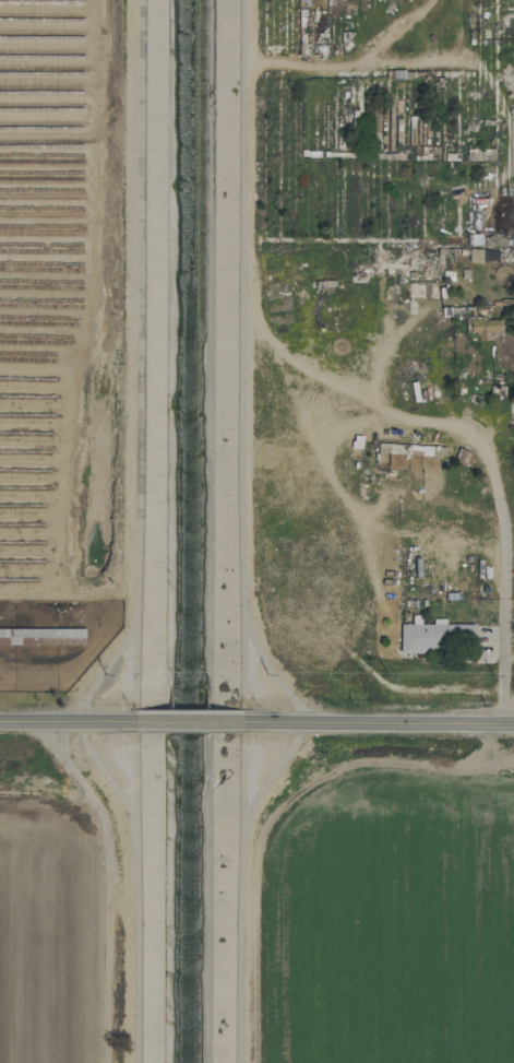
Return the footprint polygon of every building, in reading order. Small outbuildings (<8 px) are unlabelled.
[(372,9),(385,9),(385,0),(371,0),(372,9)] [(464,131),(474,132),(475,115),(465,114),(464,131)] [(468,333),(475,333),(475,340),(495,339),(494,318),(468,319),(468,333)] [(441,373),(451,373),(450,348),(440,349),(441,373)] [(399,624),(399,645),(473,645),(473,624),(444,624),(444,619),(431,619),(431,624),(399,624)]
